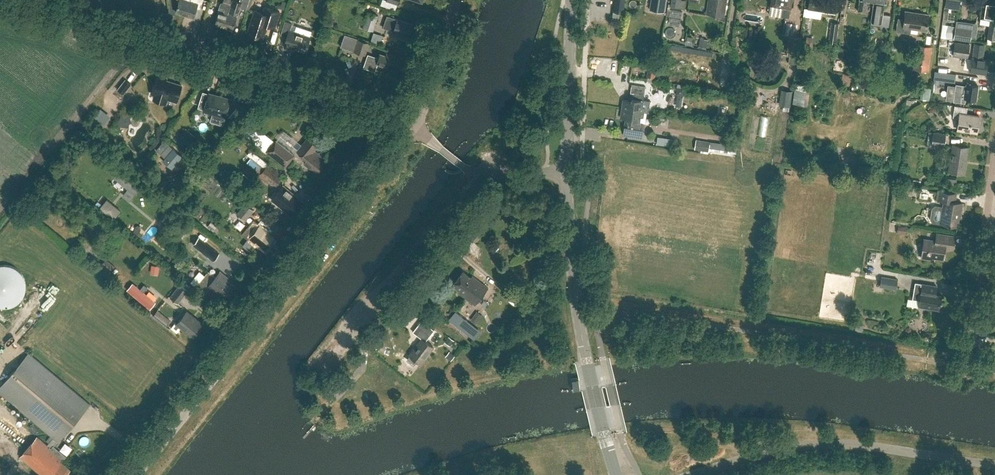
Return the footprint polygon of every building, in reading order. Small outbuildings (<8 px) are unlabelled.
[(186,15),(191,0),(179,0),(178,2),(179,3),(176,12),(186,15)] [(186,15),(194,18),(197,9),(201,10),(204,0),(191,0),(186,15)] [(218,15),(215,25),(225,27),(233,0),(224,0),(223,4),(230,7),(228,13),(227,13),(228,9),(220,6),(217,15),(218,15)] [(233,30),(236,21),(237,21),(242,7),(247,9),(250,0),(241,0),(240,1),(236,0),(233,0),(225,27),(233,30)] [(622,22),(625,0),(615,0),(612,20),(622,22)] [(650,9),(665,11),(666,0),(651,0),(650,9)] [(727,0),(708,0),(706,13),(725,16),(727,0)] [(792,0),(771,0),(770,4),(771,4),(769,13),(780,15),(789,17),(791,7),(792,0)] [(838,0),(810,0),(809,8),(836,12),(838,0)] [(858,10),(866,12),(868,0),(860,0),(858,10)] [(886,0),(876,0),(875,1),(874,1),(871,20),(881,22),(884,2),(886,3),(886,0)] [(963,0),(949,0),(948,10),(953,10),(954,3),(963,4),(963,0)] [(980,22),(981,23),(989,25),(988,37),(994,38),(994,0),(983,0),(980,22)] [(275,27),(280,12),(265,7),(263,12),(255,10),(248,33),(263,38),(268,24),(275,27)] [(927,30),(929,14),(906,11),(904,20),(898,19),(896,30),(910,32),(911,28),(927,30)] [(379,15),(369,12),(363,27),(374,30),(379,15)] [(409,36),(413,24),(387,15),(383,27),(409,36)] [(836,44),(837,37),(839,22),(831,21),(828,43),(836,44)] [(306,51),(310,37),(290,30),(292,24),(286,22),(281,35),(287,36),(285,45),(306,51)] [(971,40),(972,28),(956,26),(955,38),(971,40)] [(343,41),(356,46),(358,39),(346,34),(343,41)] [(801,37),(789,35),(787,51),(788,51),(786,63),(797,64),(801,37)] [(366,54),(370,43),(358,39),(356,46),(354,50),(366,54)] [(968,58),(970,44),(955,41),(953,56),(968,58)] [(928,70),(932,46),(917,43),(913,68),(928,70)] [(986,71),(988,59),(983,59),(984,47),(975,46),(973,57),(972,57),(970,69),(986,71)] [(368,54),(366,59),(364,67),(375,71),(378,63),(383,65),(398,70),(402,58),(387,53),(386,55),(381,53),(379,58),(368,54)] [(648,67),(647,77),(654,78),(656,68),(648,67)] [(955,82),(956,74),(935,71),(934,79),(955,82)] [(157,75),(152,93),(157,94),(155,99),(165,103),(167,97),(178,101),(183,85),(166,80),(167,78),(157,75)] [(124,93),(132,83),(125,79),(118,88),(118,89),(124,93)] [(807,105),(810,85),(796,83),(793,103),(807,105)] [(976,99),(978,84),(967,83),(967,85),(956,84),(956,88),(955,95),(955,96),(954,101),(965,102),(966,98),(976,99)] [(790,107),(793,91),(782,89),(779,105),(790,107)] [(629,100),(623,99),(622,108),(644,112),(645,106),(642,106),(644,94),(630,91),(629,100)] [(226,115),(231,100),(209,94),(204,109),(214,112),(214,111),(226,115)] [(977,132),(980,115),(967,113),(968,107),(955,105),(953,116),(959,117),(957,129),(977,132)] [(622,108),(620,117),(626,118),(625,126),(624,126),(623,135),(642,138),(644,122),(640,122),(640,116),(643,117),(644,112),(622,108)] [(944,147),(946,134),(933,132),(931,145),(944,147)] [(182,134),(177,141),(187,150),(193,143),(182,134)] [(325,162),(321,158),(323,155),(315,149),(318,145),(308,137),(302,145),(304,146),(300,152),(307,158),(304,161),(317,172),(325,162)] [(657,137),(656,146),(664,147),(666,138),(657,137)] [(274,142),(266,151),(286,167),(296,154),(276,139),(274,142)] [(696,139),(695,149),(709,151),(710,144),(710,142),(696,139)] [(710,144),(709,148),(736,151),(737,145),(710,142),(710,144)] [(965,173),(969,146),(953,144),(949,171),(965,173)] [(265,168),(252,158),(248,163),(261,173),(265,168)] [(261,173),(259,175),(275,187),(284,176),(268,163),(265,168),(261,173)] [(250,182),(254,176),(246,169),(242,175),(250,182)] [(119,171),(114,177),(128,188),(123,195),(130,200),(140,187),(119,171)] [(893,191),(912,194),(913,185),(894,182),(893,191)] [(283,185),(272,199),(291,215),(293,213),(301,204),(299,202),(301,200),(283,185)] [(961,212),(962,202),(955,201),(956,193),(937,190),(936,199),(944,200),(943,207),(936,206),(933,208),(931,219),(933,222),(957,225),(960,211),(961,212)] [(246,203),(237,213),(247,220),(255,210),(246,203)] [(194,213),(182,204),(177,209),(189,219),(194,213)] [(170,219),(175,213),(168,208),(167,208),(163,214),(170,219)] [(266,248),(275,236),(269,231),(270,229),(262,223),(261,224),(255,219),(243,234),(249,239),(250,238),(256,242),(257,241),(266,248)] [(898,225),(897,233),(906,234),(908,226),(898,225)] [(476,241),(483,233),(477,228),(470,236),(476,241)] [(953,248),(955,236),(935,233),(934,239),(924,238),(921,257),(934,259),(935,257),(944,258),(945,247),(953,248)] [(215,260),(220,253),(199,236),(193,244),(214,261),(215,260)] [(159,274),(160,266),(153,265),(151,272),(159,274)] [(229,292),(235,285),(227,279),(229,277),(221,271),(216,276),(210,270),(207,273),(229,292)] [(474,304),(488,287),(473,275),(471,276),(464,270),(453,285),(460,290),(458,292),(474,304)] [(217,291),(225,297),(229,292),(207,273),(196,286),(204,293),(209,287),(215,293),(217,291)] [(896,289),(897,279),(881,276),(880,286),(896,289)] [(939,309),(941,295),(935,294),(937,285),(915,282),(912,299),(920,300),(919,306),(939,309)] [(157,302),(133,283),(127,290),(151,309),(157,302)] [(182,283),(170,297),(179,303),(190,290),(182,283)] [(193,336),(203,324),(187,311),(177,323),(176,322),(172,327),(177,332),(181,327),(193,336)] [(457,311),(450,320),(474,339),(481,330),(457,311)] [(434,347),(426,341),(435,330),(422,320),(413,332),(422,339),(410,355),(411,355),(407,360),(414,364),(417,360),(421,363),(434,347)] [(71,468),(62,460),(65,456),(54,446),(58,441),(59,441),(90,404),(29,352),(0,387),(0,392),(54,437),(47,444),(38,436),(20,456),(43,474),(65,474),(71,468)] [(10,469),(0,461),(0,474),(4,474),(10,469)]
